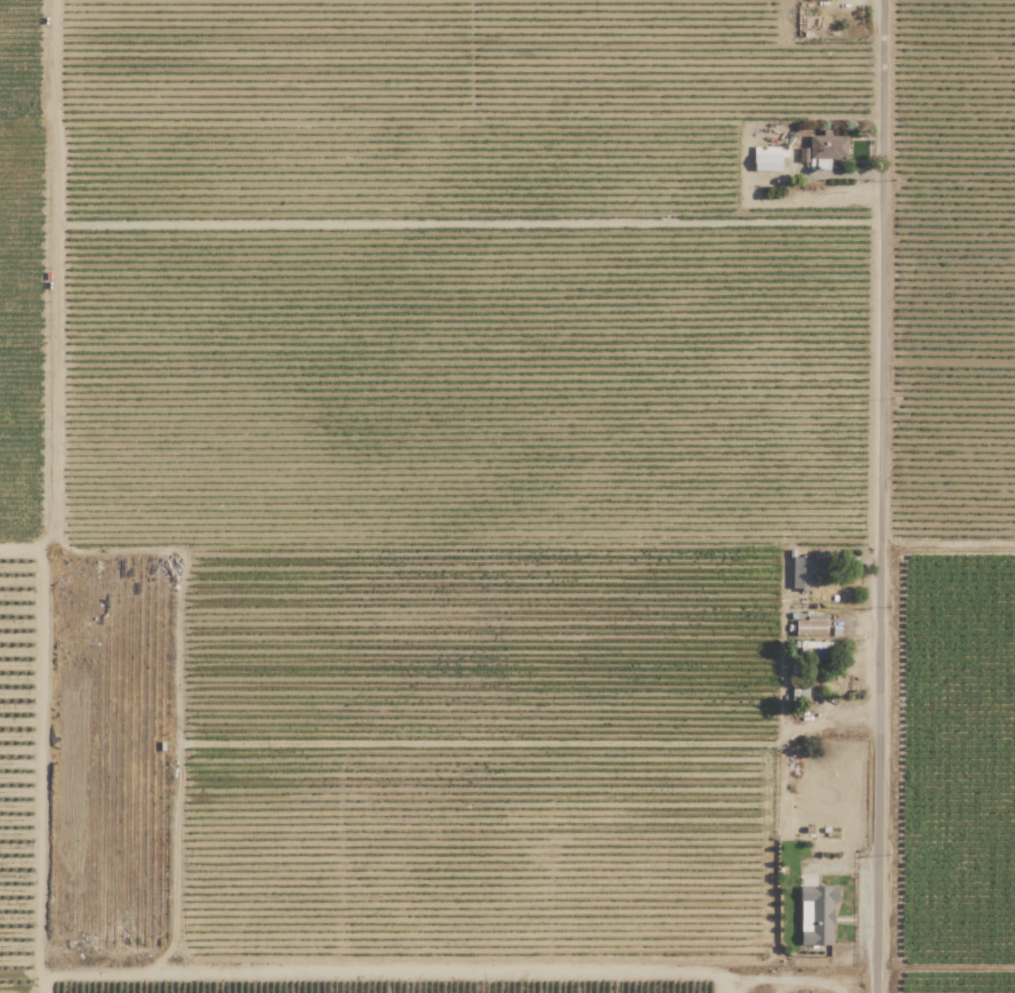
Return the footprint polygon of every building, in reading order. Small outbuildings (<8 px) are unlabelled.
[(846,135),(808,136),(809,159),(847,158),(846,135)] [(780,147),(753,146),(753,171),(780,172),(780,155),(780,147)] [(799,163),(807,163),(807,149),(798,149),(799,163)] [(810,558),(792,558),(792,590),(809,590),(810,558)] [(795,621),(795,636),(826,635),(825,616),(805,616),(805,620),(795,621)] [(831,945),(831,903),(837,903),(837,886),(800,886),(800,945),(831,945)]
